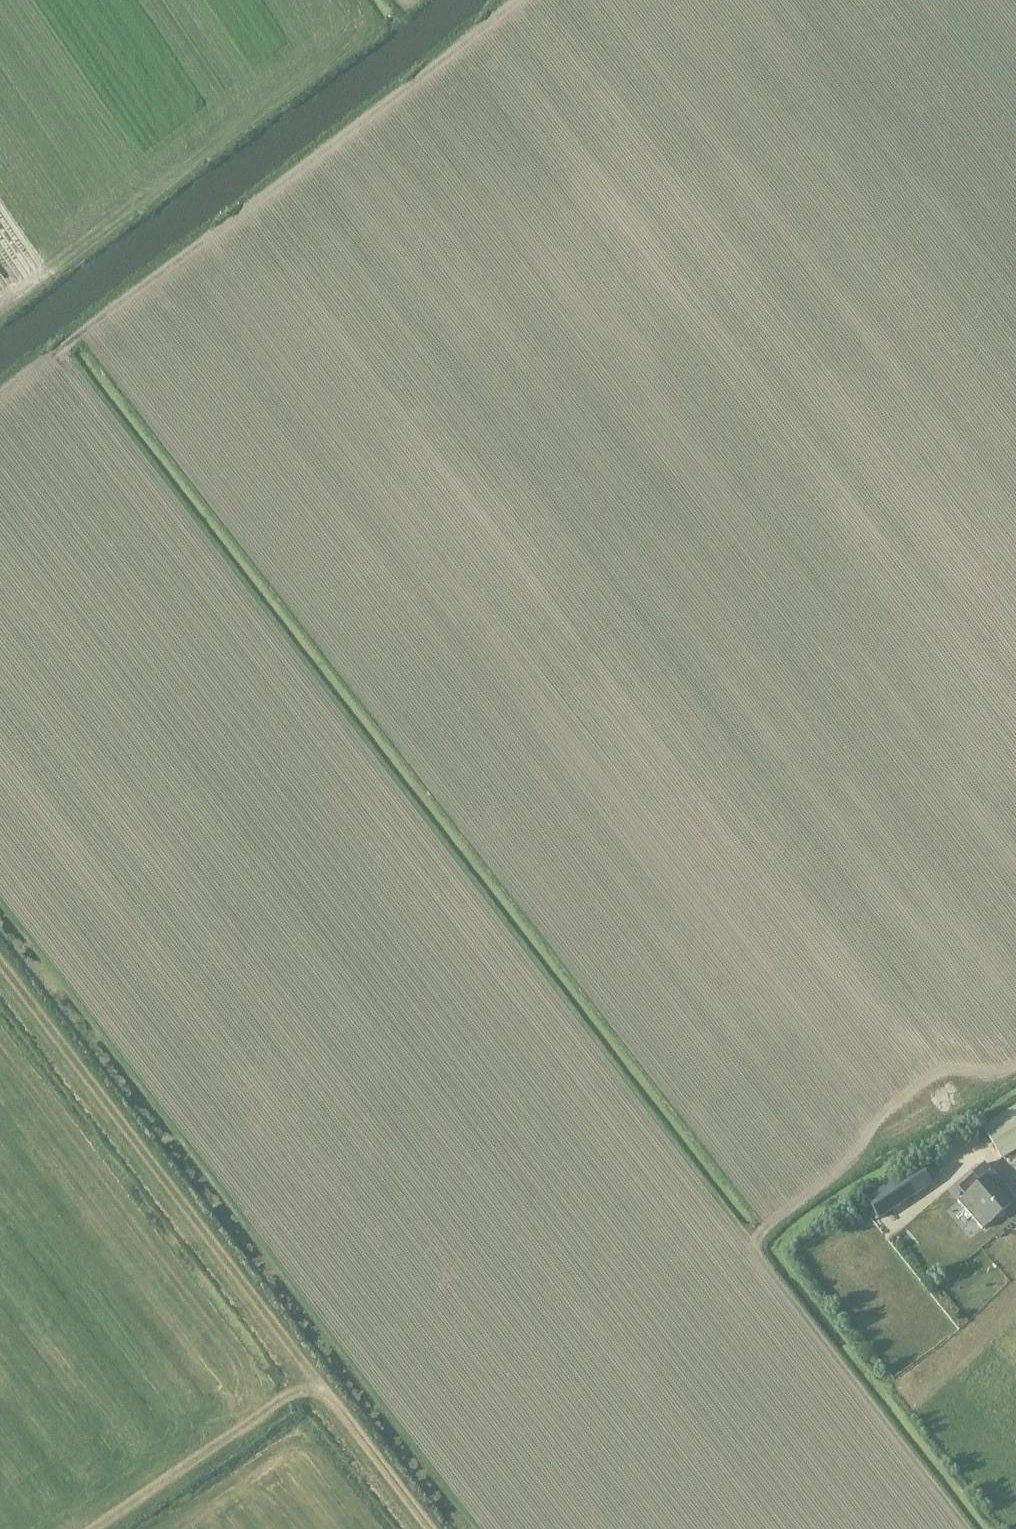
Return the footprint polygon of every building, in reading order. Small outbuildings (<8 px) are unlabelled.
[(1015,1149),(1015,1105),(979,1126),(999,1158),(1015,1149)] [(962,1196),(955,1202),(980,1230),(987,1224),(1009,1204),(994,1186),(999,1181),(984,1163),(970,1175),(956,1188),(962,1196)] [(915,1165),(864,1199),(877,1218),(928,1184),(915,1165)]
